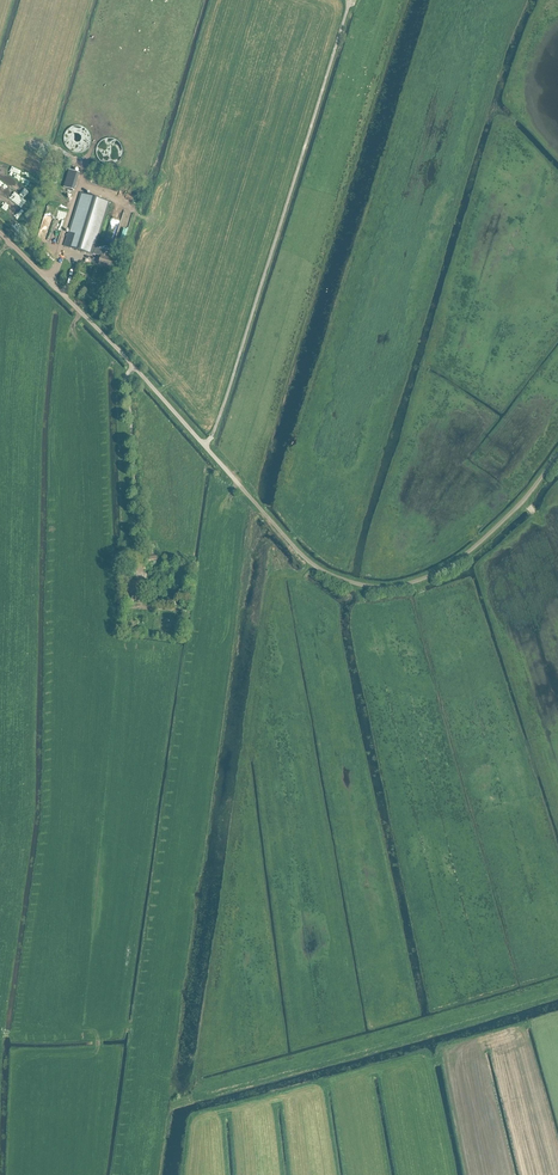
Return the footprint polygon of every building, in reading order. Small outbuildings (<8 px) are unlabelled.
[(67,132),(65,134),(64,136),(64,138),(64,141),(64,143),(65,145),(65,146),(66,148),(67,150),(69,151),(71,152),(73,153),(76,154),(78,154),(81,154),(83,153),(85,151),(87,150),(89,148),(90,146),(90,145),(91,142),(91,140),(91,138),(90,136),(89,133),(88,132),(87,130),(85,129),(84,128),(82,127),(80,127),(78,126),(76,126),(74,127),(72,127),(71,128),(70,129),(68,130),(67,132)] [(122,157),(123,154),(123,152),(123,150),(122,147),(121,145),(120,143),(118,141),(116,140),(114,139),(112,138),(109,138),(107,138),(105,139),(102,140),(101,141),(99,143),(98,145),(97,147),(96,149),(96,152),(96,154),(96,156),(97,158),(98,160),(100,162),(102,164),(104,165),(107,165),(109,165),(111,165),(113,165),(115,164),(117,163),(119,161),(121,159),(122,157)] [(74,191),(79,174),(69,170),(63,188),(74,191)] [(12,190),(16,183),(9,179),(9,178),(5,176),(1,183),(12,190)] [(31,189),(33,182),(26,180),(24,186),(18,184),(15,192),(23,195),(26,187),(31,189)] [(104,257),(106,251),(95,247),(110,202),(81,193),(64,246),(93,255),(93,254),(101,257),(99,265),(111,269),(114,260),(104,257)] [(48,206),(46,218),(56,220),(58,207),(48,206)] [(141,601),(140,594),(141,594),(141,581),(126,581),(126,595),(130,594),(130,601),(141,601)]
